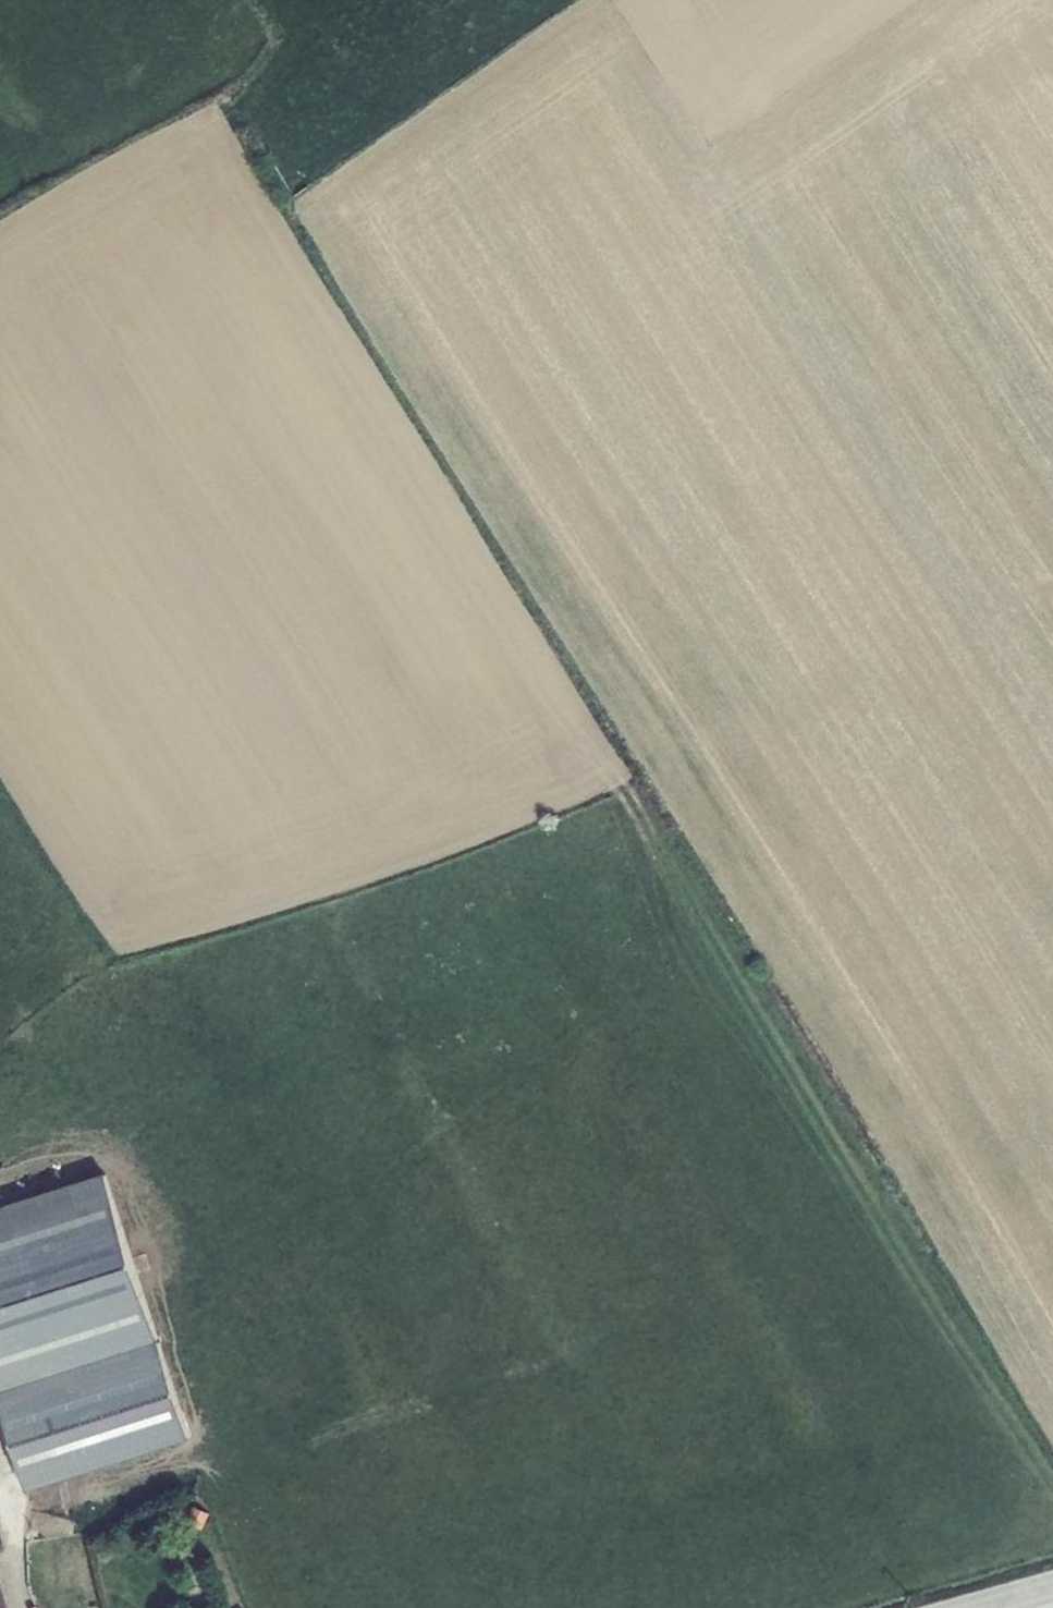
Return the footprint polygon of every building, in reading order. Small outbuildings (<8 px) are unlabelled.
[(158,1340),(104,1170),(0,1204),(0,1391),(158,1340)] [(0,1391),(0,1401),(27,1486),(189,1435),(158,1340),(0,1391)] [(0,1580),(0,1607),(9,1607),(0,1580)]
